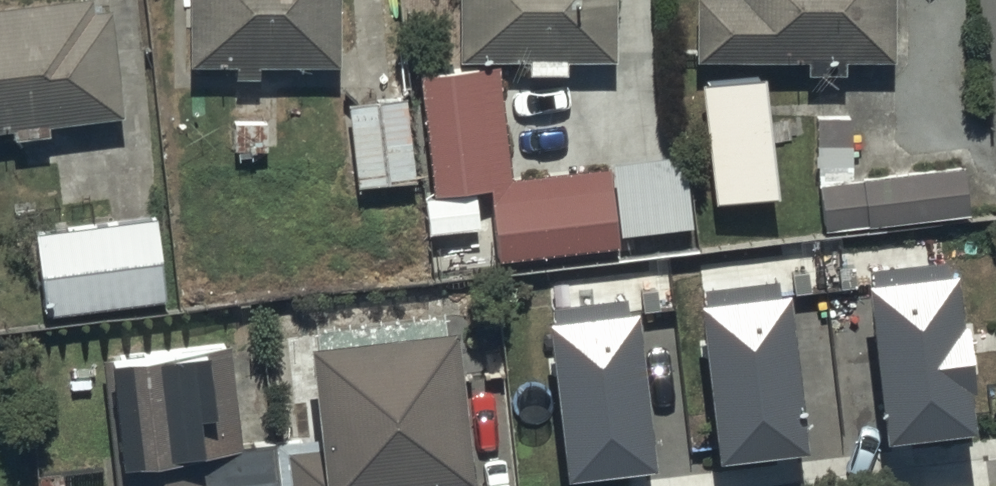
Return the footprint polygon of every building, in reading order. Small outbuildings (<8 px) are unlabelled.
[(11,120),(13,132),(52,128),(51,116),(125,109),(114,0),(0,0),(0,122),(11,120)] [(237,55),(237,70),(260,70),(260,55),(343,55),(343,0),(190,0),(190,55),(237,55)] [(529,51),(529,66),(569,67),(569,52),(612,52),(613,0),(461,0),(460,50),(529,51)] [(803,53),(802,66),(843,66),(843,53),(893,54),(893,0),(695,0),(694,51),(803,53)] [(500,63),(422,72),(436,198),(478,194),(514,190),(500,63)] [(761,65),(698,72),(712,195),(775,187),(761,65)] [(406,91),(351,98),(361,182),(416,175),(406,91)] [(966,159),(857,172),(849,109),(813,113),(815,157),(823,224),(971,206),(966,159)] [(267,121),(234,120),(233,153),(267,154),(267,121)] [(610,158),(618,230),(693,222),(684,145),(609,153),(610,158)] [(478,194),(426,201),(431,242),(483,236),(478,194)] [(38,222),(46,308),(169,296),(160,210),(38,222)] [(950,267),(861,278),(879,434),(969,423),(950,267)] [(780,284),(697,294),(715,451),(780,444),(777,419),(795,417),(780,284)] [(568,468),(625,462),(623,437),(642,435),(629,314),(553,321),(568,468)] [(277,453),(240,457),(226,342),(103,357),(119,485),(281,485),(277,453)] [(461,344),(314,361),(325,458),(291,462),(294,485),(477,485),(461,344)]
